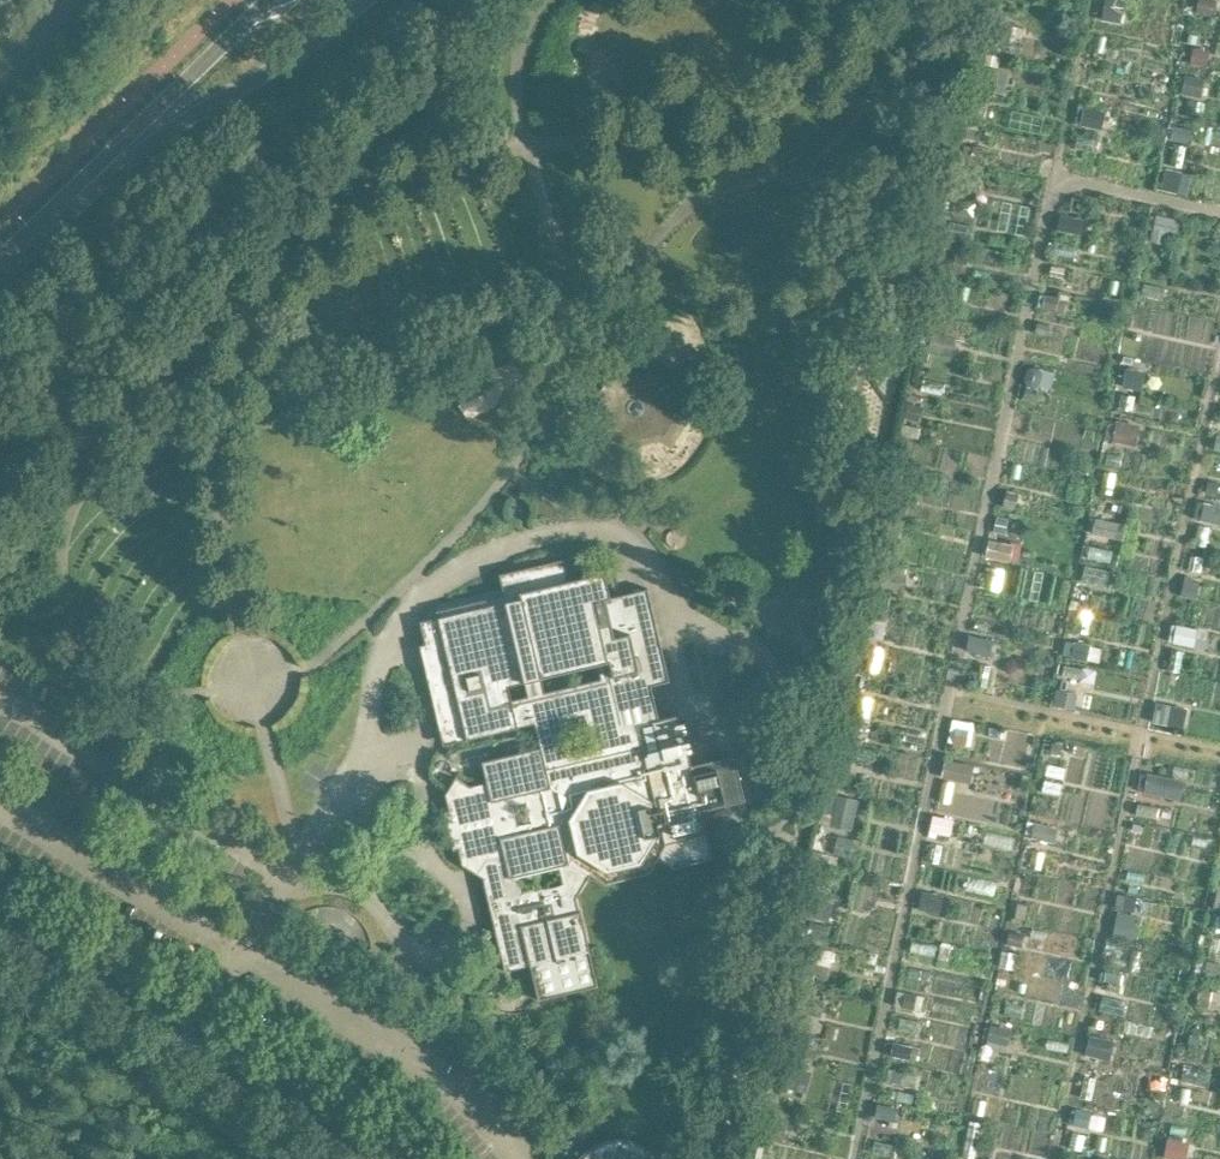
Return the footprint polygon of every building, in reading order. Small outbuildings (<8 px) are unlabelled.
[(1102,18),(1120,22),(1124,0),(1123,0),(1105,0),(1102,18)] [(1197,11),(1214,15),(1217,0),(1215,0),(1199,0),(1197,11)] [(988,20),(984,37),(1009,42),(1010,40),(1013,26),(1013,25),(988,20)] [(1194,47),(1191,63),(1204,66),(1207,50),(1194,47)] [(986,54),(983,64),(998,67),(1000,56),(986,54)] [(981,67),(976,89),(996,93),(1000,71),(981,67)] [(1186,75),(1182,93),(1198,96),(1202,78),(1186,75)] [(1079,106),(1075,123),(1080,124),(1080,125),(1100,129),(1104,110),(1084,106),(1084,107),(1079,106)] [(1174,125),(1171,140),(1190,144),(1193,129),(1174,125)] [(973,146),(970,161),(981,164),(985,148),(973,146)] [(1165,168),(1160,190),(1178,194),(1183,172),(1165,168)] [(1061,215),(1058,230),(1080,234),(1083,219),(1061,215)] [(1153,230),(1151,241),(1164,244),(1166,234),(1172,235),(1175,218),(1156,215),(1153,230)] [(955,253),(951,270),(964,273),(968,256),(955,253)] [(1040,295),(1038,307),(1055,310),(1056,309),(1058,298),(1040,295)] [(1037,322),(1035,333),(1046,335),(1048,325),(1037,322)] [(1026,369),(1023,380),(1027,387),(1033,388),(1040,385),(1043,373),(1039,367),(1032,365),(1026,369)] [(1126,368),(1122,386),(1135,389),(1139,370),(1126,368)] [(664,379),(652,374),(612,382),(608,394),(614,432),(624,438),(665,431),(671,417),(664,379)] [(1026,387),(1023,398),(1034,401),(1037,390),(1026,387)] [(907,404),(904,418),(916,421),(920,406),(907,404)] [(1108,421),(1105,437),(1113,439),(1113,442),(1132,446),(1137,424),(1117,420),(1116,423),(1108,421)] [(1208,481),(1206,491),(1217,494),(1219,484),(1208,481)] [(1007,491),(1003,507),(1016,509),(1019,493),(1007,491)] [(1194,518),(1219,524),(1219,506),(1198,501),(1194,518)] [(997,516),(994,531),(1005,534),(1008,519),(997,516)] [(1089,517),(1085,532),(1123,540),(1126,525),(1089,517)] [(989,541),(985,557),(1006,561),(1006,560),(1009,545),(989,541)] [(453,794),(449,799),(447,800),(449,809),(444,811),(453,850),(458,848),(460,858),(463,857),(468,860),(481,869),(478,874),(478,875),(483,877),(496,933),(505,970),(506,970),(506,967),(529,961),(538,1000),(598,986),(590,950),(581,910),(579,911),(576,897),(590,874),(605,883),(648,873),(658,857),(673,866),(713,857),(707,833),(702,811),(746,800),(735,756),(735,755),(735,754),(697,763),(691,764),(679,714),(659,719),(658,713),(651,685),(670,681),(669,678),(658,630),(648,587),(620,594),(616,595),(615,595),(606,597),(600,572),(568,579),(563,560),(563,558),(499,573),(504,594),(437,610),(438,616),(420,621),(449,743),(535,723),(540,747),(482,761),(487,782),(470,785),(456,777),(456,776),(455,778),(460,781),(453,794)] [(884,572),(881,588),(902,592),(905,576),(884,572)] [(1185,575),(1180,596),(1196,599),(1199,584),(1194,583),(1195,577),(1185,575)] [(1072,600),(1070,607),(1079,609),(1081,602),(1072,600)] [(1172,624),(1168,641),(1194,646),(1197,629),(1172,624)] [(969,635),(966,651),(989,656),(993,640),(969,635)] [(1066,641),(1063,655),(1086,660),(1089,645),(1066,641)] [(1058,689),(1055,706),(1075,709),(1078,693),(1058,689)] [(846,696),(844,709),(853,710),(855,697),(846,696)] [(1157,702),(1153,723),(1174,727),(1179,707),(1157,702)] [(845,717),(840,736),(856,740),(860,720),(845,717)] [(953,719),(948,741),(967,745),(971,723),(953,719)] [(1052,742),(1050,754),(1061,756),(1063,745),(1052,742)] [(748,753),(751,768),(771,763),(768,748),(748,753)] [(834,756),(830,778),(844,781),(848,759),(834,756)] [(945,760),(941,778),(963,782),(967,764),(945,760)] [(1141,773),(1138,791),(1177,799),(1180,781),(1141,773)] [(824,790),(820,813),(831,816),(852,820),(856,797),(824,790)] [(933,815),(929,831),(950,835),(953,820),(933,815)] [(1028,821),(1025,834),(1031,835),(1030,838),(1054,843),(1057,827),(1028,821)] [(922,892),(919,909),(933,912),(936,895),(922,892)] [(1118,893),(1115,907),(1132,911),(1135,897),(1118,893)] [(810,898),(806,915),(828,919),(831,902),(810,898)] [(1117,914),(1112,937),(1130,941),(1135,917),(1117,914)] [(1005,929),(1002,944),(1007,945),(1006,948),(1021,951),(1026,930),(1011,927),(1010,930),(1005,929)] [(810,943),(806,960),(807,960),(828,965),(832,949),(810,943)] [(1202,979),(1218,982),(1219,975),(1219,965),(1206,962),(1202,979)] [(1105,971),(1103,982),(1120,985),(1122,975),(1105,971)] [(1198,1004),(1219,1009),(1219,992),(1201,988),(1198,1004)] [(905,992),(901,1007),(914,1010),(917,994),(905,992)] [(1095,1019),(1094,1026),(1102,1028),(1103,1021),(1095,1019)] [(985,1027),(982,1037),(988,1038),(985,1048),(1004,1052),(1009,1030),(990,1025),(990,1028),(985,1027)] [(1190,1033),(1188,1044),(1199,1046),(1201,1036),(1190,1033)] [(1088,1036),(1084,1055),(1106,1059),(1109,1041),(1088,1036)] [(888,1042),(885,1054),(910,1059),(913,1047),(888,1042)] [(786,1064),(780,1084),(804,1090),(809,1070),(786,1064)] [(889,1069),(886,1082),(908,1087),(911,1074),(889,1069)] [(878,1103),(875,1117),(890,1121),(893,1107),(878,1103)] [(1072,1110),(1069,1122),(1073,1123),(1073,1125),(1088,1128),(1091,1113),(1076,1110),(1076,1111),(1072,1110)] [(774,1124),(771,1140),(782,1143),(786,1127),(774,1124)] [(654,1154),(648,1148),(647,1149),(642,1145),(637,1142),(631,1140),(625,1139),(619,1139),(613,1139),(607,1140),(601,1142),(597,1144),(596,1145),(595,1144),(595,1145),(590,1148),(585,1152),(582,1157),(581,1158),(657,1158),(654,1154)]
